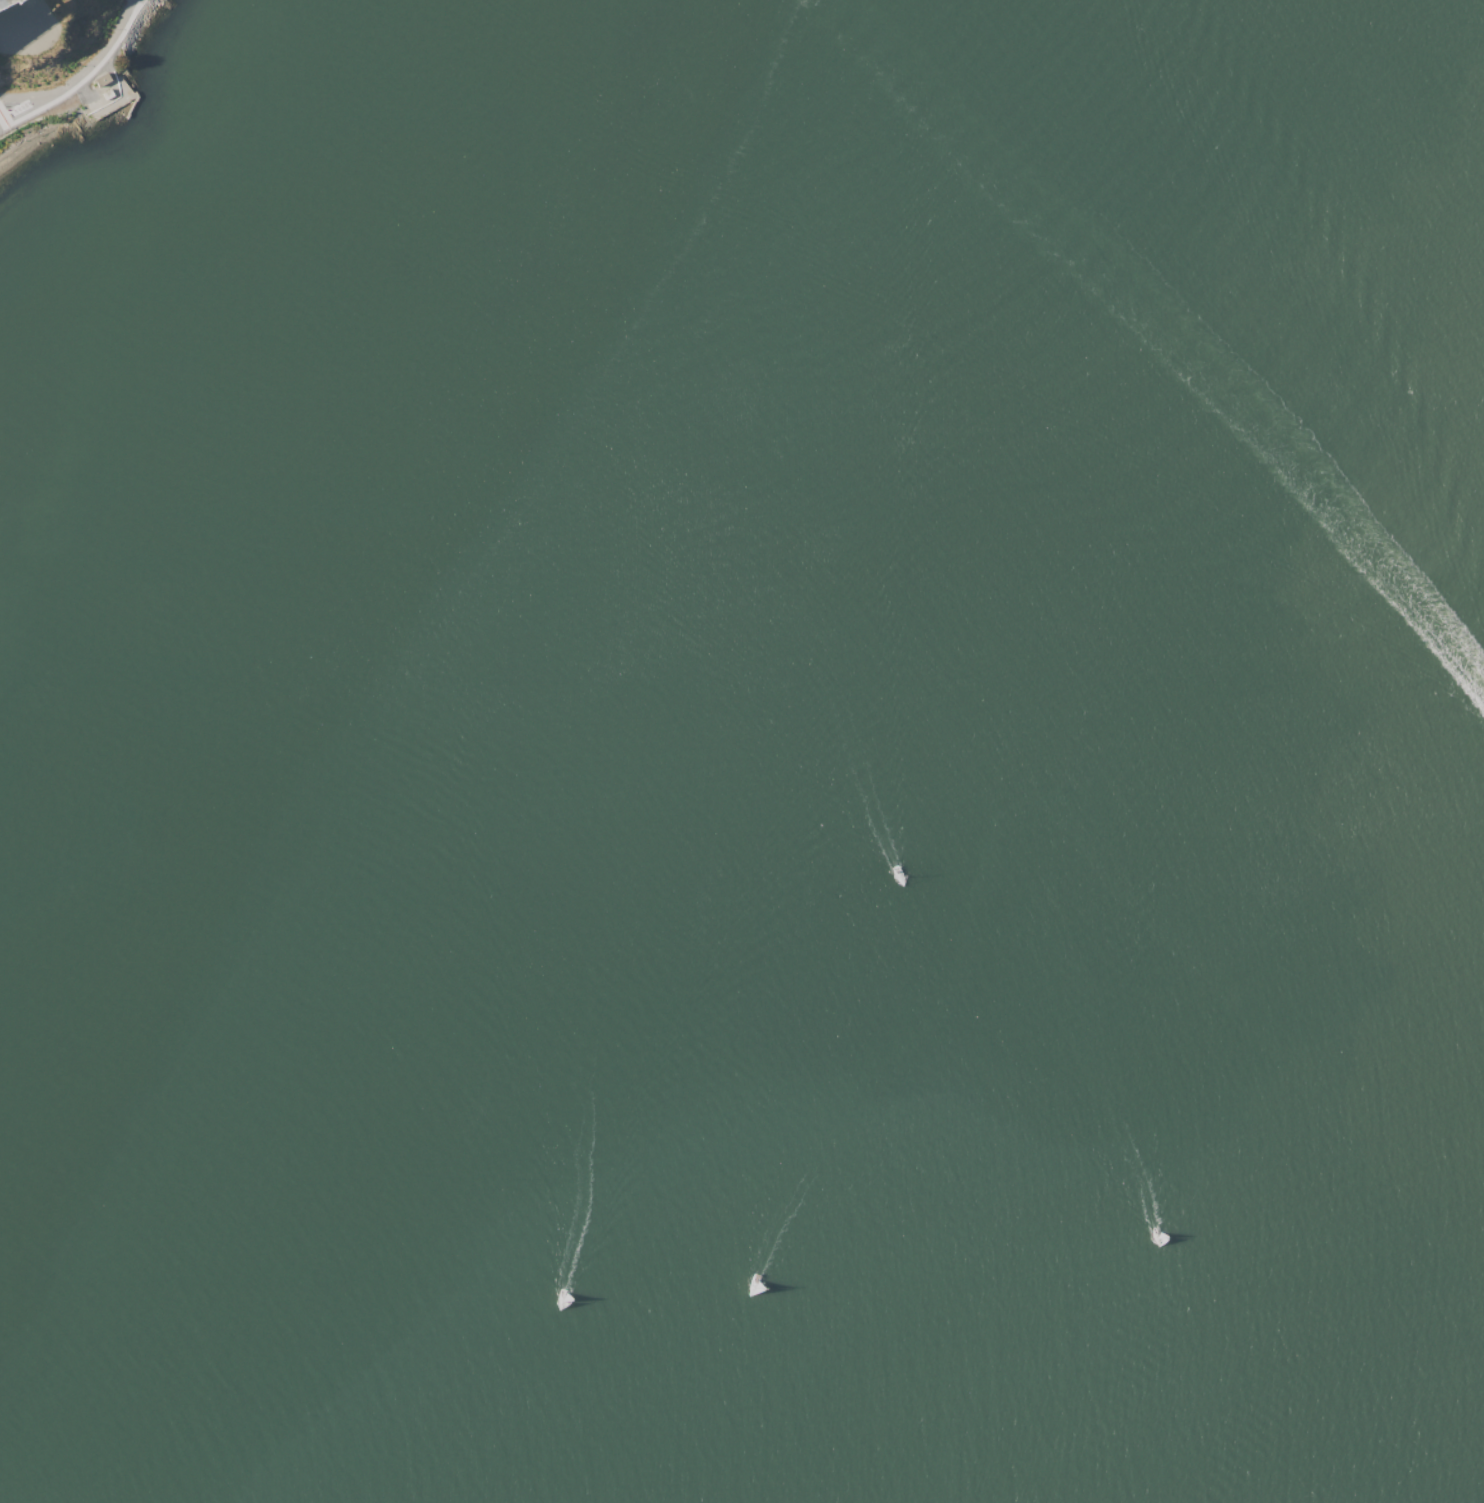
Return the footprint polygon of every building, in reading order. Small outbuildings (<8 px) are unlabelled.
[(97,79),(102,87),(115,80),(110,72),(97,79)] [(105,93),(109,100),(118,95),(114,88),(105,93)]
